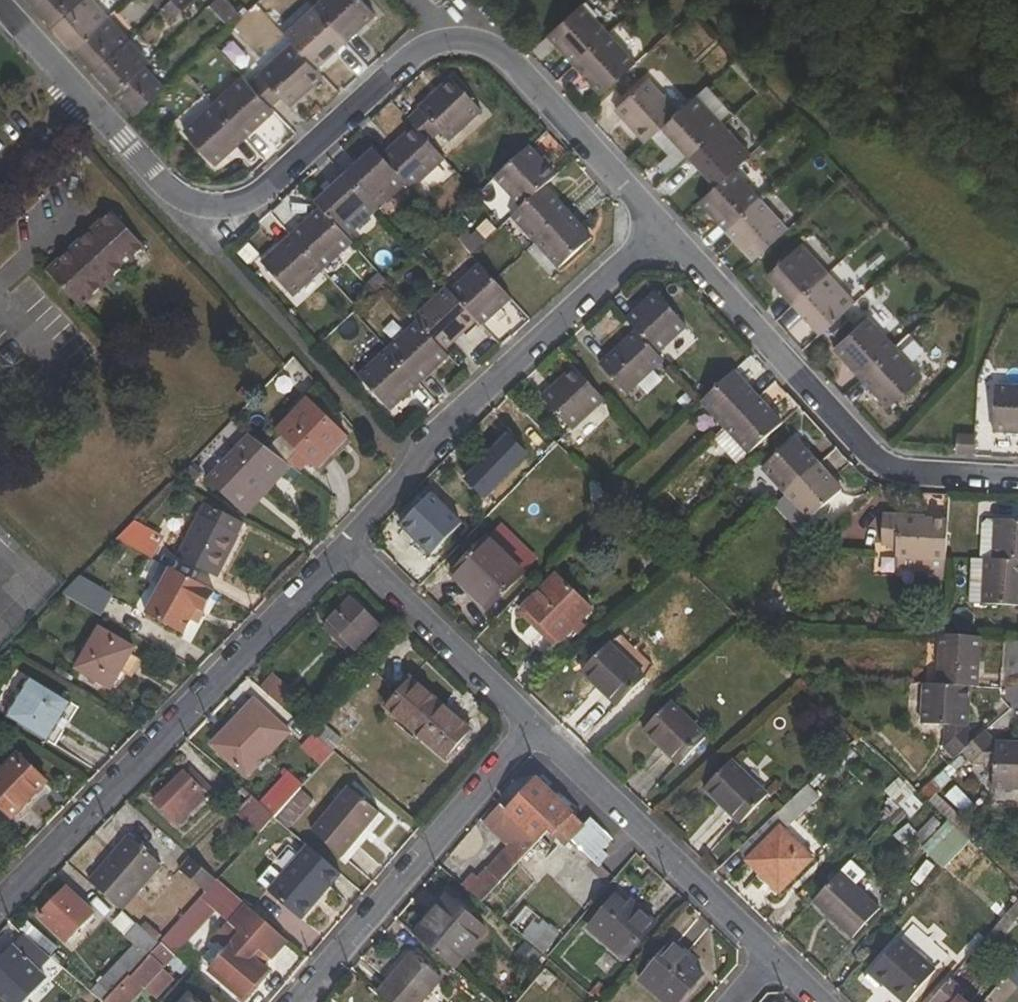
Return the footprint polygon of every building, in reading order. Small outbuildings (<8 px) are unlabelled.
[(81,0),(37,0),(33,3),(53,25),(81,0)] [(107,16),(92,0),(81,0),(53,25),(73,47),(107,16)] [(159,9),(168,0),(151,0),(159,9)] [(193,0),(168,0),(159,9),(170,22),(193,0)] [(229,28),(242,16),(227,0),(213,0),(208,4),(229,28)] [(362,0),(321,0),(313,7),(345,42),(375,14),(362,0)] [(581,5),(547,35),(574,66),(608,34),(581,5)] [(313,7),(284,34),(292,43),(315,68),(345,42),(313,7)] [(93,69),(127,38),(107,16),(73,47),(93,69)] [(574,66),(601,95),(635,64),(608,34),(574,66)] [(115,91),(144,65),(148,61),(127,38),(93,69),(115,91)] [(281,96),(289,106),(322,75),(315,68),(292,43),(258,73),(259,74),(249,83),(270,106),(281,96)] [(135,114),(164,87),(144,65),(115,91),(135,114)] [(249,83),(242,76),(212,103),(244,138),(274,110),(270,106),(249,83)] [(419,108),(421,109),(409,121),(414,127),(431,144),(443,133),(450,140),(481,112),(451,79),(419,108)] [(614,109),(645,143),(662,128),(679,113),(648,79),(614,109)] [(679,113),(662,128),(689,157),(723,126),(696,96),(679,113)] [(183,130),(214,165),(244,138),(212,103),(183,130)] [(734,171),(750,155),(723,126),(689,157),(716,187),(734,171)] [(445,159),(431,144),(414,127),(382,158),(406,183),(412,190),(445,159)] [(494,178),(521,208),(545,186),(555,176),(528,146),(494,178)] [(406,183),(382,158),(374,149),(345,177),(376,210),(406,183)] [(760,201),(734,171),(716,187),(700,202),(727,232),(760,201)] [(347,237),(376,210),(345,177),(315,204),(320,210),(347,237)] [(512,218),(535,244),(569,213),(545,186),(521,208),(512,218)] [(754,262),(787,229),(760,201),(727,232),(754,262)] [(347,237),(320,210),(291,236),(323,270),(352,244),(347,237)] [(80,309),(144,248),(111,211),(47,272),(80,309)] [(558,269),(592,238),(569,213),(535,244),(558,269)] [(261,263),(292,297),(323,270),(291,236),(261,263)] [(801,244),(767,275),(794,304),(828,273),(801,244)] [(477,321),(483,327),(512,299),(495,281),(480,265),(450,292),(477,321)] [(821,333),(855,303),(828,273),(794,304),(821,333)] [(447,288),(413,318),(417,323),(444,351),(477,321),(450,292),(447,288)] [(687,327),(655,292),(626,319),(636,331),(658,355),(687,327)] [(868,318),(835,349),(861,379),(895,347),(868,318)] [(444,351),(417,323),(387,351),(418,384),(449,356),(444,351)] [(599,365),(626,395),(664,361),(658,355),(636,331),(599,365)] [(888,408),(922,376),(895,347),(861,379),(888,408)] [(358,377),(389,410),(418,384),(387,351),(358,377)] [(572,431),(605,401),(574,366),(541,397),(572,431)] [(735,371),(700,402),(725,429),(759,397),(735,371)] [(994,433),(1017,434),(1017,387),(996,386),(994,433)] [(536,449),(548,436),(508,396),(492,412),(501,422),(505,419),(536,449)] [(725,429),(748,454),(782,423),(759,397),(725,429)] [(277,431),(280,435),(268,449),(289,466),(300,474),(310,463),(315,468),(347,437),(307,400),(277,431)] [(957,433),(955,455),(974,456),(975,435),(957,433)] [(506,434),(462,477),(483,498),(527,455),(506,434)] [(270,488),(289,466),(268,449),(250,436),(210,479),(237,506),(262,480),(270,488)] [(795,439),(762,468),(786,494),(819,464),(795,439)] [(810,521),(842,490),(819,464),(786,494),(810,521)] [(430,557),(462,524),(430,494),(398,526),(430,557)] [(180,557),(218,576),(244,523),(206,504),(180,557)] [(944,577),(945,558),(948,521),(926,521),(926,517),(883,515),(881,546),(897,547),(896,568),(924,569),(924,576),(944,577)] [(663,530),(651,518),(643,527),(655,539),(663,530)] [(134,520),(116,539),(154,559),(166,536),(134,520)] [(995,520),(992,560),(1017,562),(1017,521),(995,520)] [(487,609),(522,572),(487,537),(451,574),(487,609)] [(106,596),(77,581),(67,591),(98,608),(101,603),(137,622),(160,577),(126,559),(106,596)] [(992,560),(972,559),(969,603),(1017,606),(1017,562),(992,560)] [(197,608),(204,612),(214,593),(170,569),(145,615),(183,635),(197,608)] [(590,610),(556,575),(525,606),(560,641),(572,628),(579,634),(585,627),(579,621),(590,610)] [(349,600),(321,629),(338,646),(345,639),(355,649),(377,626),(349,600)] [(553,648),(560,641),(525,606),(517,614),(553,648)] [(143,660),(132,653),(134,647),(99,628),(76,667),(111,687),(121,669),(134,676),(143,660)] [(980,637),(940,635),(937,685),(970,687),(977,688),(980,637)] [(355,649),(345,639),(338,646),(348,655),(355,649)] [(617,707),(645,679),(608,643),(580,672),(617,707)] [(271,674),(259,687),(284,709),(295,694),(271,674)] [(9,719),(48,743),(71,701),(33,679),(9,719)] [(383,708),(441,761),(466,733),(408,681),(383,708)] [(953,759),(960,752),(978,737),(968,727),(970,687),(937,685),(924,684),(921,724),(945,725),(943,748),(953,759)] [(212,742),(246,776),(288,732),(254,700),(212,742)] [(55,746),(78,706),(71,701),(48,743),(55,746)] [(679,766),(705,737),(669,702),(642,730),(679,766)] [(301,747),(320,765),(342,741),(323,723),(301,747)] [(996,742),(986,731),(978,737),(960,752),(971,764),(993,765),(992,789),(1017,791),(1017,743),(996,742)] [(0,767),(0,806),(9,815),(33,791),(44,780),(15,752),(0,767)] [(739,824),(766,795),(730,760),(703,789),(739,824)] [(177,824),(212,788),(192,769),(185,775),(182,772),(154,800),(177,824)] [(302,785),(286,771),(257,803),(273,816),(302,785)] [(567,807),(534,776),(503,810),(536,843),(539,840),(557,857),(571,842),(597,867),(606,856),(602,852),(613,841),(590,820),(586,825),(574,814),(577,811),(569,804),(567,807)] [(310,830),(343,857),(379,813),(346,787),(310,830)] [(15,821),(39,797),(33,791),(9,815),(15,821)] [(910,819),(922,805),(912,795),(899,808),(910,819)] [(273,816),(257,803),(251,797),(236,813),(257,834),(273,816)] [(462,883),(482,901),(536,843),(503,810),(499,807),(485,822),(508,844),(480,875),(475,870),(462,883)] [(793,820),(782,809),(739,848),(746,856),(743,860),(778,893),(813,859),(783,830),(793,820)] [(946,819),(922,850),(944,871),(969,842),(946,819)] [(160,864),(127,836),(88,881),(121,910),(160,864)] [(288,845),(257,882),(267,890),(299,854),(288,845)] [(267,890),(300,919),(339,873),(307,845),(299,854),(267,890)] [(204,893),(216,880),(190,858),(179,870),(204,893)] [(879,911),(839,872),(812,901),(852,939),(879,911)] [(65,939),(89,914),(65,890),(41,915),(65,939)] [(588,929),(623,960),(655,922),(635,905),(631,910),(615,896),(588,929)] [(445,897),(413,934),(452,969),(485,931),(445,897)] [(984,940),(993,948),(1017,919),(1017,899),(984,940)] [(257,949),(270,960),(286,941),(245,904),(228,923),(240,934),(209,970),(242,1000),(266,970),(251,956),(257,949)] [(536,918),(523,933),(544,950),(556,936),(536,918)] [(133,944),(96,984),(109,996),(116,989),(129,975),(148,954),(159,942),(136,923),(124,937),(133,944)] [(47,955),(24,934),(0,958),(0,993),(6,999),(19,985),(23,986),(36,971),(34,969),(47,955)] [(901,1001),(907,1001),(934,971),(899,940),(869,973),(901,1001)] [(662,1001),(677,1001),(701,975),(683,959),(687,954),(672,941),(638,980),(662,1001)] [(131,977),(129,975),(116,989),(128,1001),(131,1001),(140,991),(143,993),(151,985),(160,994),(174,978),(165,969),(176,957),(159,942),(148,954),(150,956),(131,977)] [(410,951),(374,992),(385,1001),(423,1001),(442,979),(410,951)] [(1017,989),(1017,972),(1002,957),(994,966),(1017,989)] [(959,998),(964,992),(950,979),(931,1001),(964,1001),(959,998)] [(116,989),(109,996),(104,1001),(128,1001),(116,989)] [(85,990),(74,1001),(97,1001),(85,990)]
